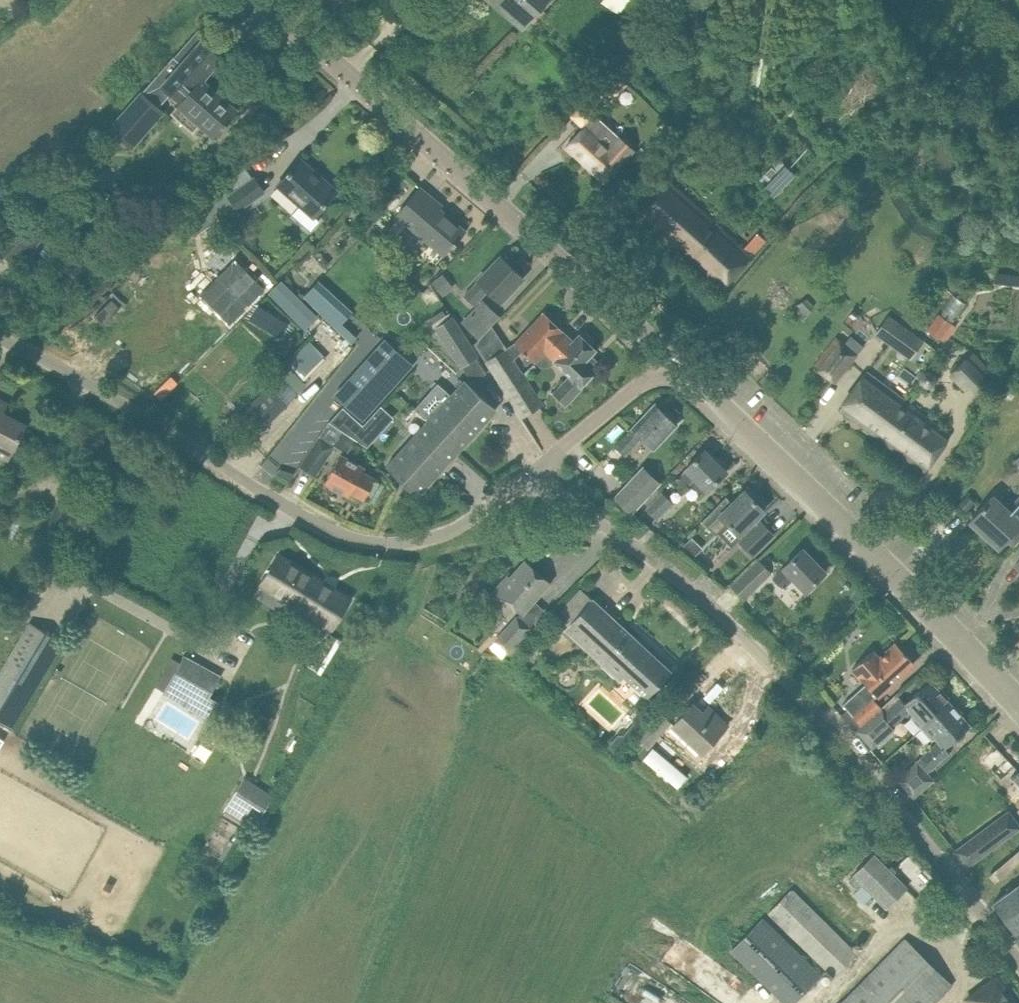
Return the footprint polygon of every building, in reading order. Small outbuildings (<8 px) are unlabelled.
[(522,26),(545,0),(491,0),(522,26)] [(171,92),(181,101),(171,112),(192,131),(200,122),(214,135),(222,126),(223,127),(228,122),(226,121),(237,109),(212,87),(231,65),(209,45),(213,40),(200,29),(175,57),(173,55),(110,126),(132,145),(162,111),(158,107),(171,92)] [(611,70),(585,99),(600,111),(625,83),(611,70)] [(634,149),(595,114),(566,146),(605,181),(634,149)] [(312,169),(300,158),(277,184),(300,204),(292,213),(311,230),(319,220),(314,216),(337,190),(336,189),(334,191),(311,171),(312,169)] [(774,198),(796,174),(779,158),(757,182),(774,198)] [(744,248),(664,176),(635,209),(722,288),(766,239),(758,232),(744,248)] [(202,208),(184,221),(194,235),(212,222),(217,218),(234,205),(238,210),(264,191),(254,177),(251,178),(230,194),(226,190),(202,208)] [(420,186),(407,202),(396,213),(443,254),(452,244),(453,246),(466,231),(439,207),(437,209),(430,203),(434,198),(420,186)] [(488,290),(500,301),(523,277),(501,256),(464,295),(474,304),(488,290)] [(927,329),(940,339),(966,302),(953,293),(927,329)] [(463,322),(479,338),(500,316),(484,300),(463,322)] [(514,360),(522,350),(534,362),(545,351),(544,350),(563,331),(543,311),(514,342),(506,348),(486,361),(501,385),(522,372),(514,360)] [(888,314),(877,330),(901,348),(912,332),(888,314)] [(452,316),(436,326),(461,366),(477,356),(452,316)] [(573,340),(563,331),(544,350),(545,351),(570,375),(553,392),(566,405),(582,387),(581,385),(595,371),(591,367),(597,361),(591,354),(596,349),(579,333),(573,340)] [(855,353),(834,338),(813,365),(834,381),(855,353)] [(335,394),(363,420),(413,365),(385,339),(360,367),(335,394)] [(973,352),(952,373),(966,388),(971,383),(979,391),(995,376),(973,352)] [(522,372),(501,385),(521,417),(543,404),(522,372)] [(952,434),(865,372),(839,409),(925,471),(952,434)] [(437,382),(416,407),(429,419),(426,423),(457,452),(496,409),(481,395),(464,380),(451,395),(437,382)] [(12,451),(16,442),(25,425),(2,413),(7,403),(0,400),(0,444),(12,451)] [(615,446),(624,455),(641,437),(654,449),(677,424),(655,402),(631,428),(632,428),(615,446)] [(342,407),(328,421),(339,429),(344,432),(355,439),(366,446),(393,417),(380,405),(362,425),(342,407)] [(310,449),(300,466),(310,473),(311,471),(316,475),(325,460),(327,458),(335,446),(344,432),(339,429),(328,421),(314,443),(310,449)] [(401,451),(387,465),(418,495),(457,452),(426,423),(401,451)] [(715,459),(705,449),(685,468),(686,469),(674,481),(682,489),(694,477),(707,490),(727,471),(725,469),(726,464),(720,458),(715,459)] [(375,479),(362,471),(364,468),(340,454),(325,481),(349,495),(351,491),(364,498),(375,479)] [(615,496),(632,512),(659,483),(642,467),(615,496)] [(644,501),(648,505),(645,508),(657,519),(673,503),(662,491),(660,492),(657,489),(644,501)] [(726,497),(701,520),(708,527),(709,527),(716,535),(718,533),(728,523),(739,535),(740,534),(744,537),(740,541),(753,554),(774,533),(761,520),(758,523),(754,520),(755,519),(757,517),(765,510),(762,507),(764,504),(757,497),(755,499),(745,490),(731,503),(726,497)] [(1007,509),(993,496),(970,520),(999,547),(1007,538),(1015,545),(1018,541),(1018,496),(1007,509)] [(692,537),(682,547),(692,557),(702,547),(692,537)] [(793,577),(806,590),(825,572),(802,548),(773,577),(783,587),(793,577)] [(283,598),(332,627),(350,598),(278,554),(260,584),(262,585),(256,595),(277,607),(283,598)] [(771,572),(758,559),(731,586),(744,599),(771,572)] [(490,594),(501,603),(506,598),(522,612),(549,583),(526,561),(510,578),(507,575),(490,594)] [(625,676),(647,697),(672,670),(593,597),(592,598),(581,588),(568,603),(559,613),(570,623),(564,629),(620,681),(625,676)] [(5,622),(11,610),(0,606),(0,620),(5,622)] [(494,641),(506,652),(529,628),(517,616),(494,641)] [(65,640),(32,621),(0,676),(0,721),(12,728),(65,640)] [(865,682),(842,704),(862,725),(882,707),(874,698),(914,663),(896,642),(880,658),(872,649),(852,667),(865,682)] [(210,696),(220,676),(185,657),(166,692),(210,718),(219,701),(210,696)] [(862,725),(857,730),(872,747),(894,728),(892,726),(911,709),(915,713),(912,716),(922,727),(950,702),(930,680),(905,702),(897,693),(882,707),(862,725)] [(950,752),(945,747),(970,725),(950,702),(922,727),(933,739),(936,736),(939,740),(920,757),(930,769),(950,752)] [(673,724),(668,730),(697,757),(713,740),(727,725),(708,707),(702,713),(692,704),(679,719),(673,724)] [(618,753),(649,719),(639,710),(633,717),(633,722),(624,734),(618,734),(609,744),(618,753)] [(637,737),(648,746),(671,721),(661,711),(637,737)] [(997,747),(984,760),(1001,778),(1015,766),(997,747)] [(934,779),(917,760),(896,779),(914,798),(934,779)] [(1010,777),(1015,782),(1018,787),(1018,769),(1017,770),(1010,777)] [(247,778),(229,810),(257,826),(275,795),(247,778)] [(955,850),(967,866),(1009,835),(997,819),(955,850)] [(864,884),(854,894),(876,916),(886,906),(905,887),(874,855),(866,863),(859,869),(855,874),(864,884)] [(993,903),(1018,938),(1018,883),(993,903)] [(768,912),(833,977),(857,952),(792,888),(768,912)] [(784,1002),(795,1002),(823,974),(763,916),(730,950),(784,1002)] [(952,984),(905,938),(841,1002),(934,1002),(952,984)] [(996,976),(966,998),(970,1002),(1016,1002),(996,976)]
